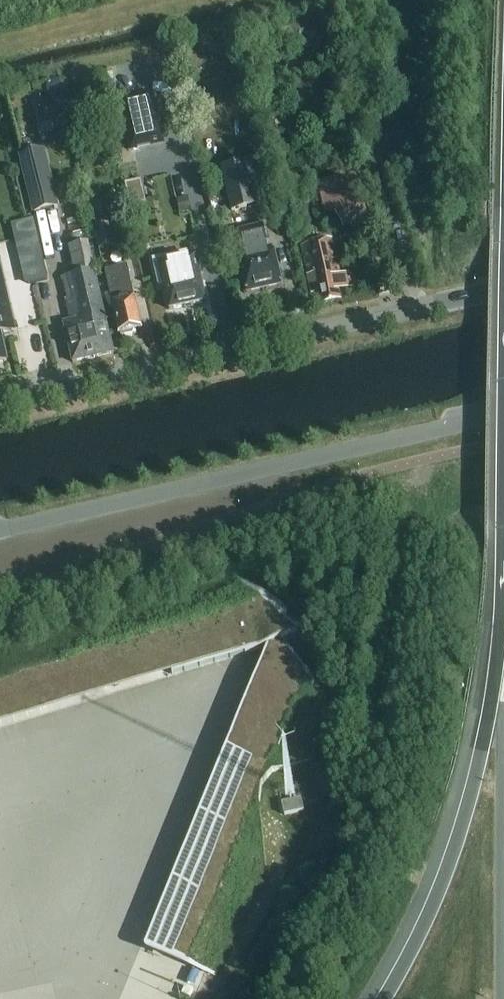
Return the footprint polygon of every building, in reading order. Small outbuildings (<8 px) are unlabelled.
[(46,78),(48,90),(63,88),(61,76),(46,78)] [(161,143),(151,99),(123,105),(134,149),(161,143)] [(280,123),(277,113),(265,117),(267,126),(280,123)] [(58,210),(43,152),(20,158),(35,216),(58,210)] [(317,184),(325,216),(364,206),(357,174),(317,184)] [(254,175),(225,182),(232,212),(261,205),(254,175)] [(144,179),(131,182),(136,201),(148,199),(144,179)] [(186,199),(176,201),(180,215),(189,212),(186,199)] [(34,221),(12,226),(15,241),(37,236),(34,221)] [(95,229),(99,251),(116,248),(112,226),(95,229)] [(267,250),(262,227),(240,232),(245,255),(239,257),(247,293),(282,285),(273,248),(267,250)] [(318,294),(321,307),(341,302),(338,290),(343,288),(331,240),(300,247),(312,296),(318,294)] [(64,324),(73,364),(114,355),(89,243),(70,248),(76,276),(62,279),(71,323),(64,324)] [(155,268),(159,287),(164,286),(170,311),(206,303),(196,258),(180,262),(155,268)] [(136,331),(141,330),(137,309),(137,305),(135,301),(134,297),(127,267),(105,272),(120,338),(137,334),(136,331)] [(0,271),(0,365),(7,363),(1,335),(14,332),(0,271)] [(235,575),(0,647),(0,684),(160,635),(172,675),(268,647),(250,691),(289,707),(185,962),(216,974),(267,877),(260,805),(261,787),(273,772),(311,759),(328,704),(280,642),(298,638),(235,575)] [(297,800),(278,805),(281,817),(300,812),(297,800)]
